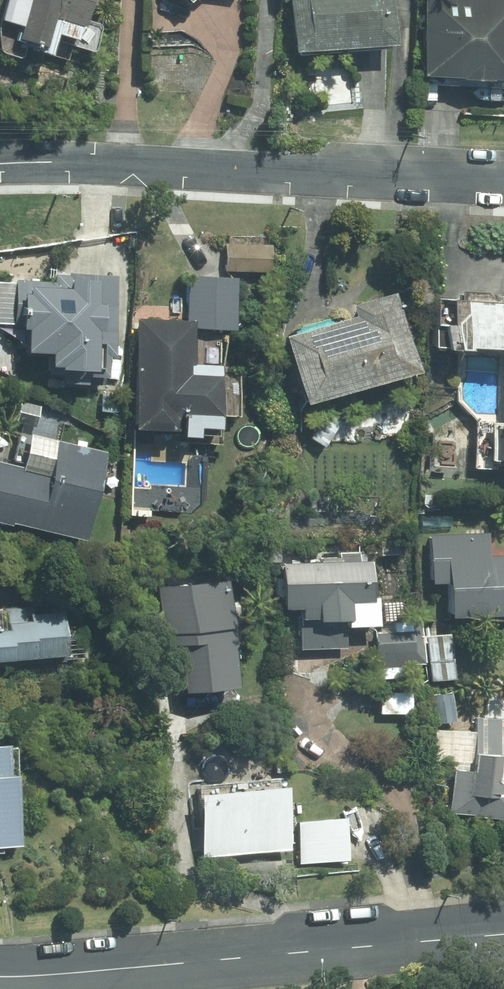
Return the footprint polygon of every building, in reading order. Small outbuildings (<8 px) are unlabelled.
[(0,4),(0,54),(13,58),(16,46),(61,60),(66,44),(85,50),(93,23),(74,18),(80,0),(1,0),(0,4)] [(285,49),(384,43),(381,0),(282,0),(285,49)] [(416,75),(501,80),(503,21),(503,0),(420,0),(416,75)] [(48,282),(7,280),(4,326),(15,326),(13,350),(36,352),(35,373),(97,376),(98,355),(107,356),(112,275),(49,271),(48,282)] [(233,278),(185,275),(183,319),(189,319),(189,327),(230,330),(233,278)] [(272,336),(291,402),(406,370),(384,293),(344,305),(347,315),(272,336)] [(441,299),(439,346),(485,349),(486,334),(503,335),(502,350),(503,350),(503,302),(441,299)] [(187,320),(130,316),(124,427),(162,430),(163,426),(207,429),(211,365),(185,364),(187,320)] [(498,386),(496,420),(484,420),(482,460),(503,461),(503,386),(498,386)] [(73,539),(94,450),(44,438),(36,473),(0,465),(0,522),(73,539)] [(423,534),(425,582),(440,582),(441,616),(503,613),(503,553),(482,554),(481,532),(423,534)] [(364,559),(275,563),(276,607),(292,607),(294,650),(343,648),(341,601),(366,600),(364,559)] [(222,579),(150,585),(156,645),(171,644),(175,689),(225,685),(222,645),(227,645),(222,579)] [(54,654),(50,611),(19,613),(19,620),(0,622),(0,658),(54,654)] [(417,629),(370,631),(371,665),(418,663),(417,629)] [(445,635),(419,636),(421,680),(447,679),(445,635)] [(407,694),(376,693),(375,712),(406,713),(407,694)] [(472,717),(470,754),(466,754),(466,771),(448,770),(447,814),(503,816),(503,795),(503,774),(503,718),(472,717)] [(13,844),(7,774),(0,774),(0,845),(13,844)] [(276,785),(187,794),(194,856),(283,847),(276,785)] [(337,817),(291,821),(295,863),(341,859),(337,817)]
